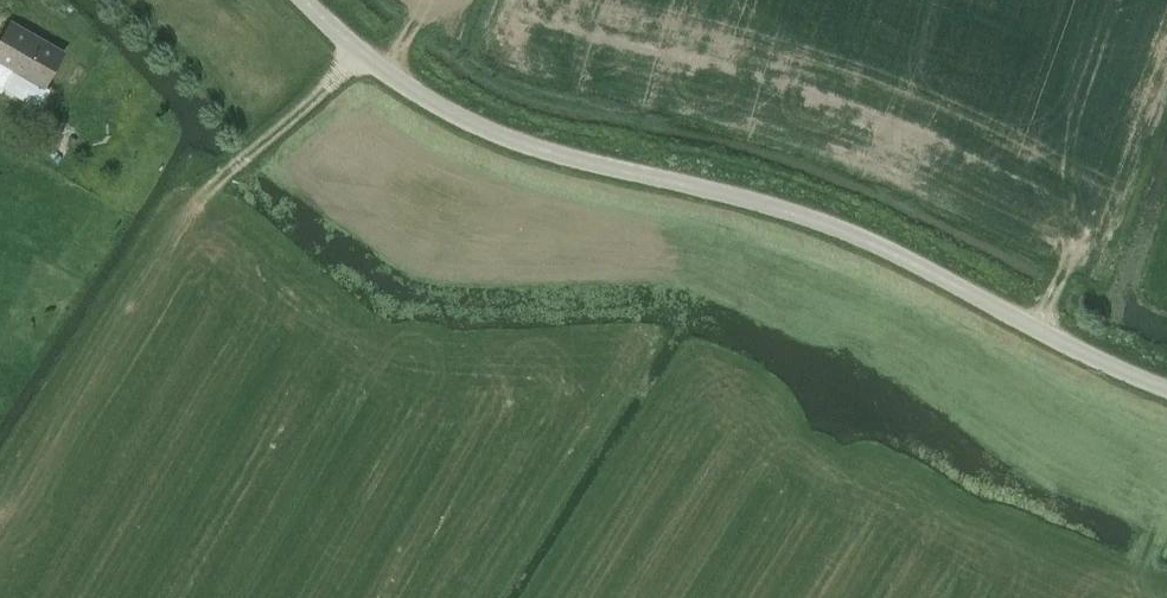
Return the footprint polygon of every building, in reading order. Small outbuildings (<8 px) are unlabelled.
[(0,42),(0,62),(44,88),(65,52),(12,22),(0,42)]
